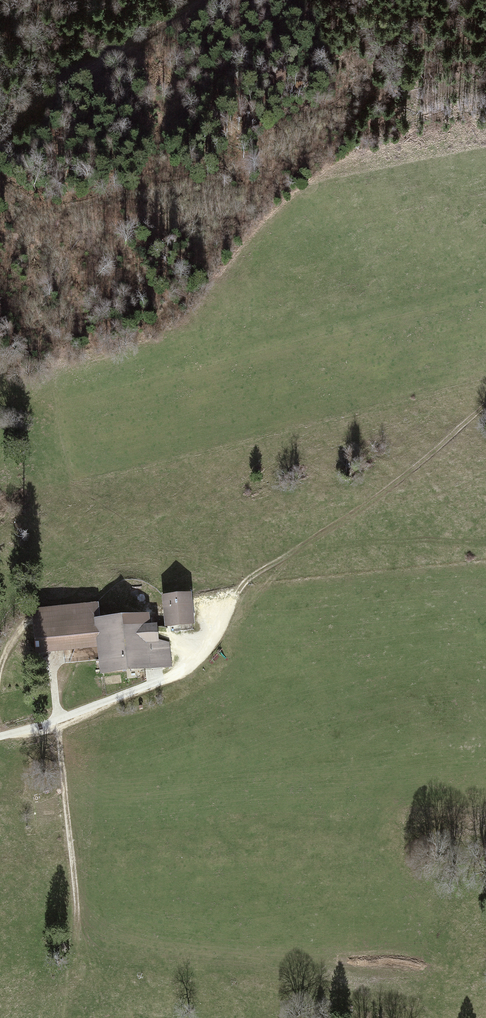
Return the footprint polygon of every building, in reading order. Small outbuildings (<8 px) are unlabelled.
[(189,593),(162,594),(164,625),(190,624),(189,593)] [(37,649),(104,643),(102,617),(100,603),(34,608),(37,649)] [(153,612),(102,617),(104,643),(106,670),(173,664),(171,641),(156,642),(153,612)]
